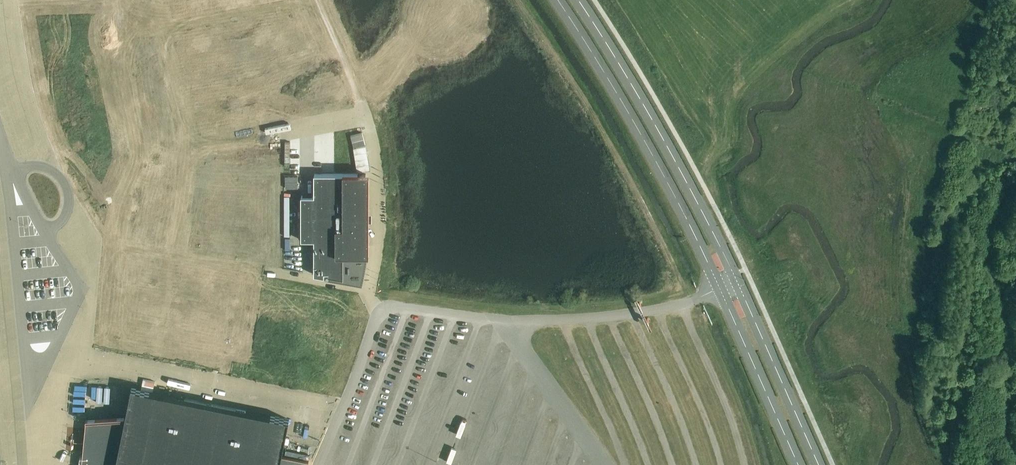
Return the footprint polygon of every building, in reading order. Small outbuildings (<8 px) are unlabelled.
[(369,132),(363,132),(364,145),(371,144),(369,132)] [(314,275),(318,276),(318,272),(329,273),(329,278),(363,284),(367,265),(369,247),(369,174),(337,174),(314,174),(314,196),(301,196),(301,241),(314,241),(314,275)] [(298,177),(285,177),(286,188),(298,188),(298,177)] [(309,461),(282,456),(289,420),(132,388),(124,425),(85,428),(82,464),(308,464),(309,461)]
